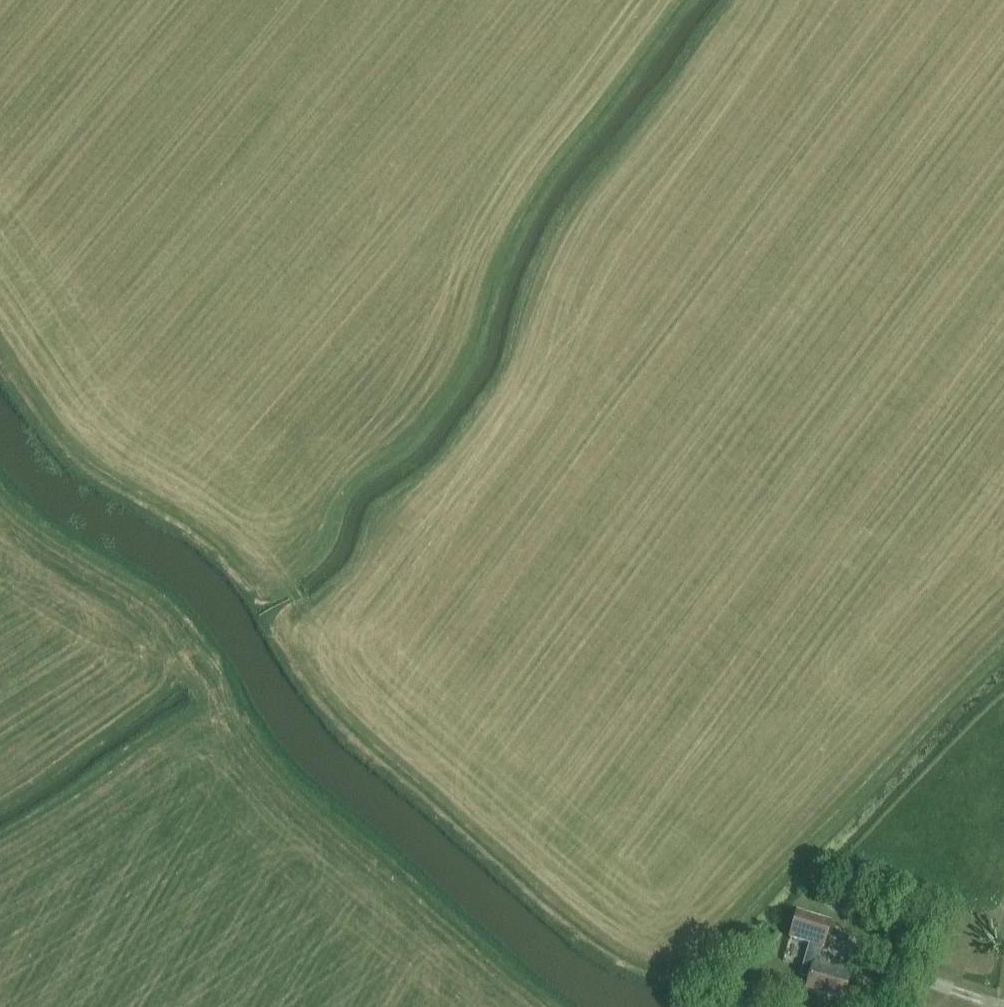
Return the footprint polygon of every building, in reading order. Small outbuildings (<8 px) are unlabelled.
[(823,947),(830,922),(797,913),(790,938),(797,940),(808,943),(798,975),(809,978),(806,988),(843,999),(852,968),(819,959),(822,947),(823,947)]
